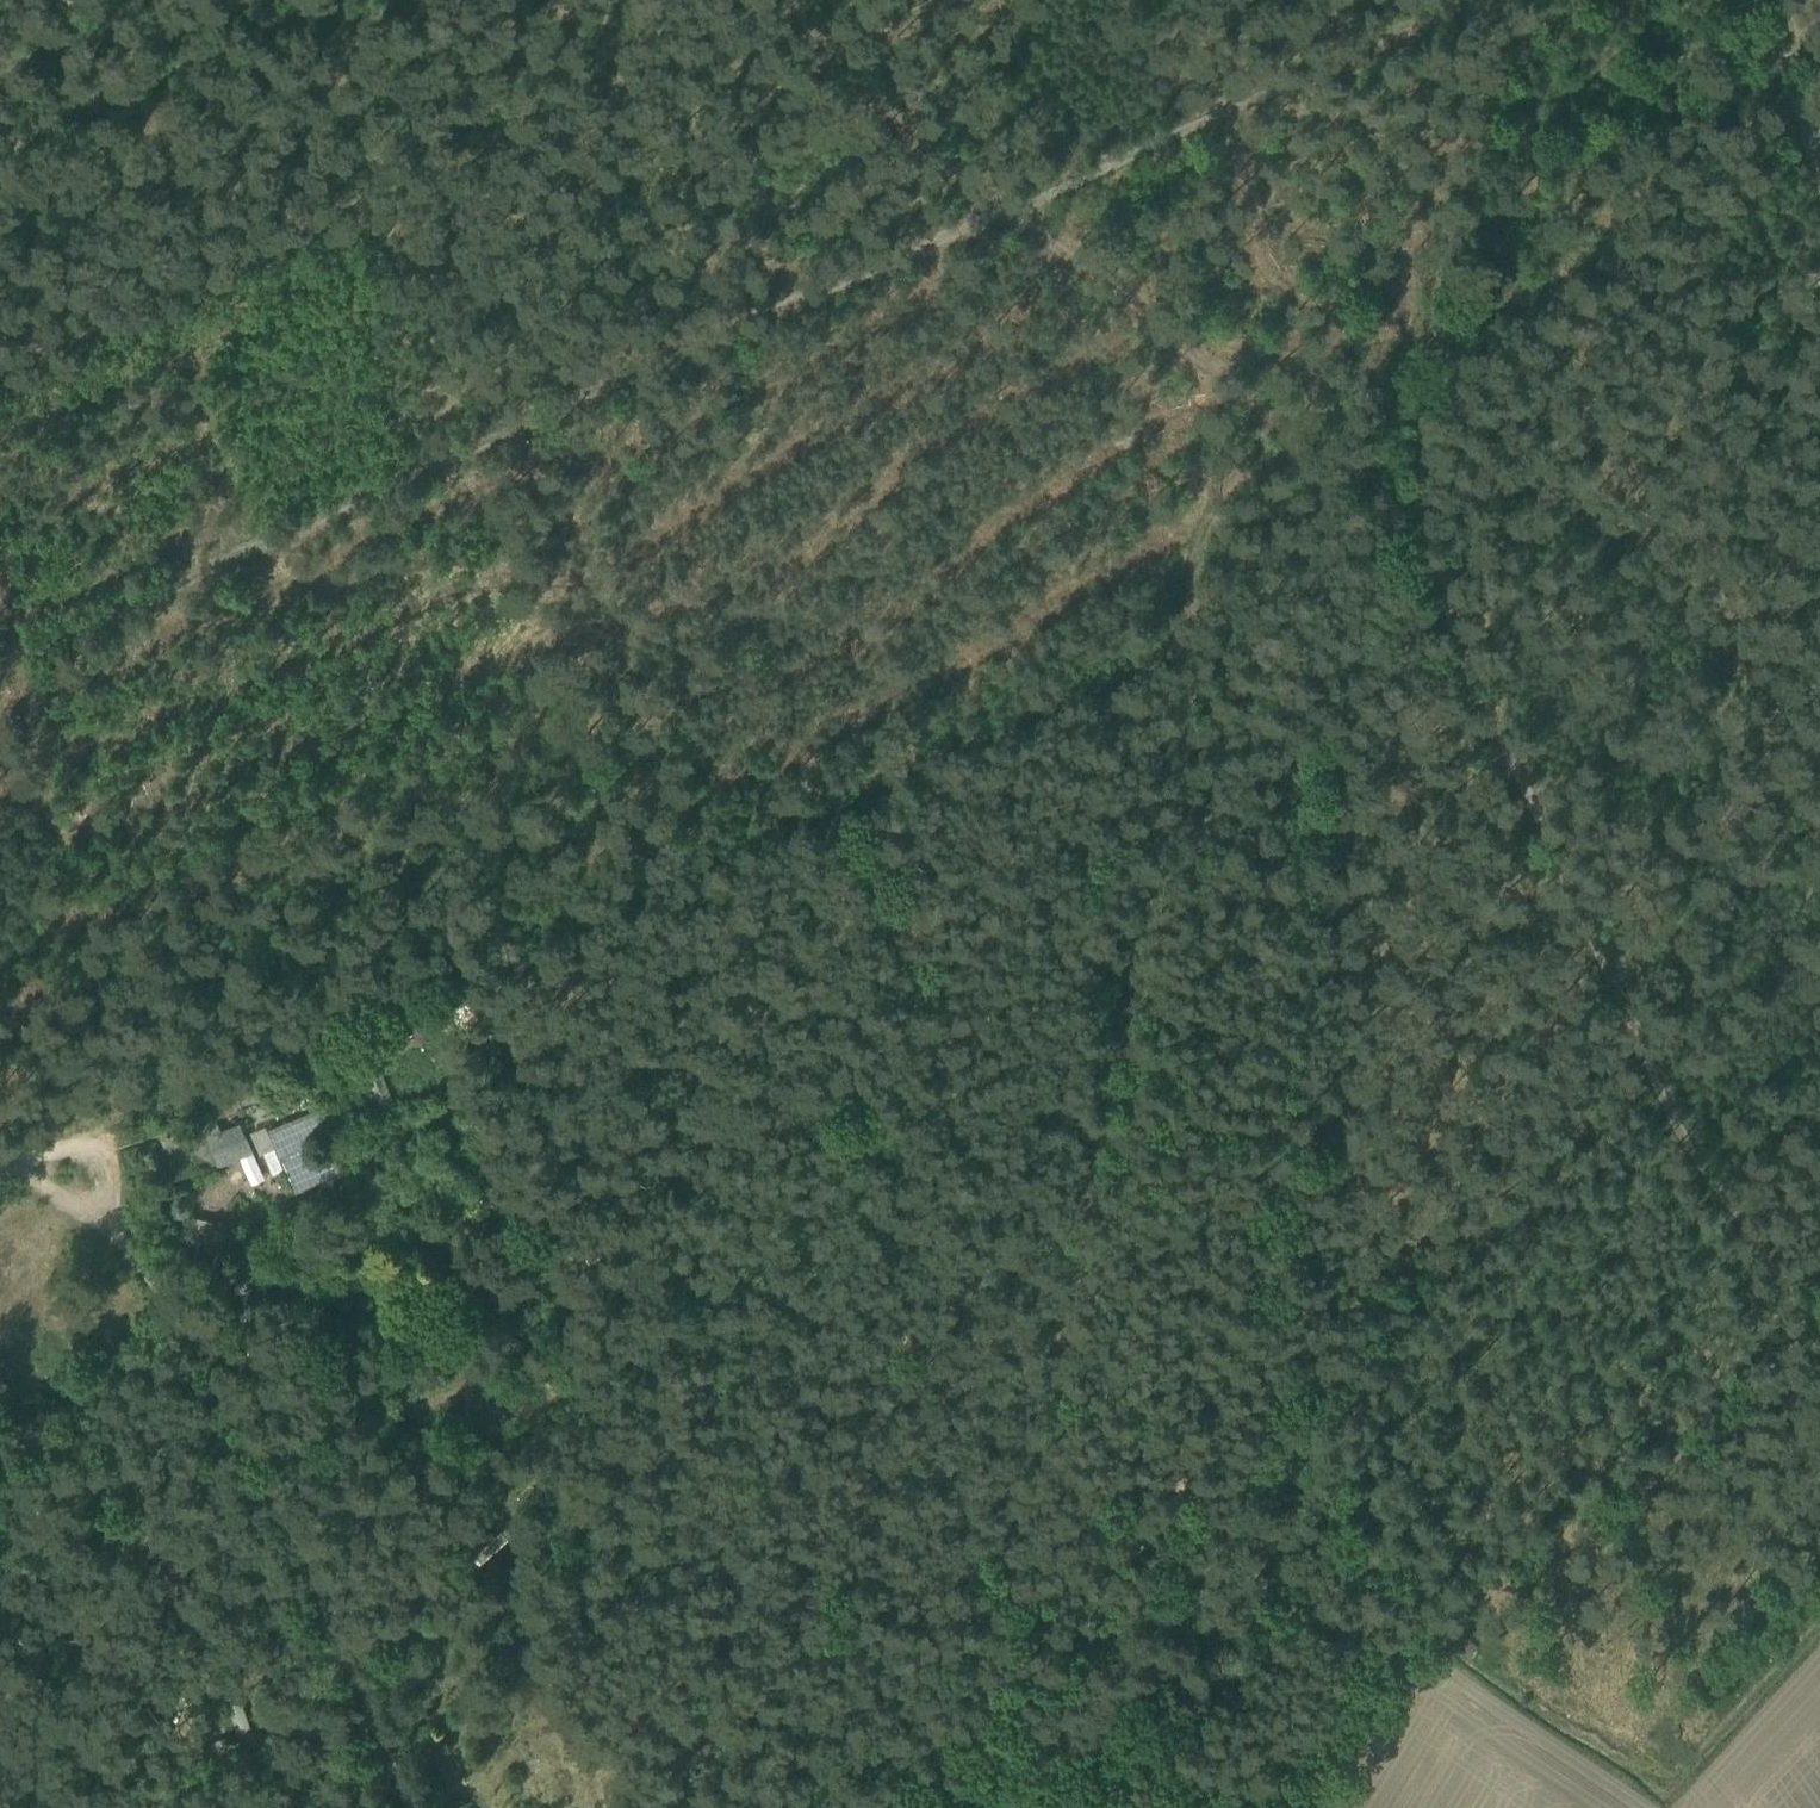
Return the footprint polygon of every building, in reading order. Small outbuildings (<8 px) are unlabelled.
[(236,1091),(235,1089),(210,1100),(192,1108),(198,1120),(216,1113),(218,1117),(259,1098),(252,1084),(236,1091)] [(170,1160),(177,1176),(233,1153),(230,1146),(245,1140),(238,1122),(206,1135),(202,1123),(167,1137),(175,1158),(170,1160)] [(306,1123),(273,1137),(277,1147),(261,1155),(267,1170),(283,1163),(286,1170),(321,1155),(306,1123)] [(255,1150),(242,1156),(252,1183),(266,1178),(255,1150)] [(256,1748),(272,1743),(268,1731),(253,1736),(241,1701),(232,1704),(245,1746),(255,1743),(256,1748)]
